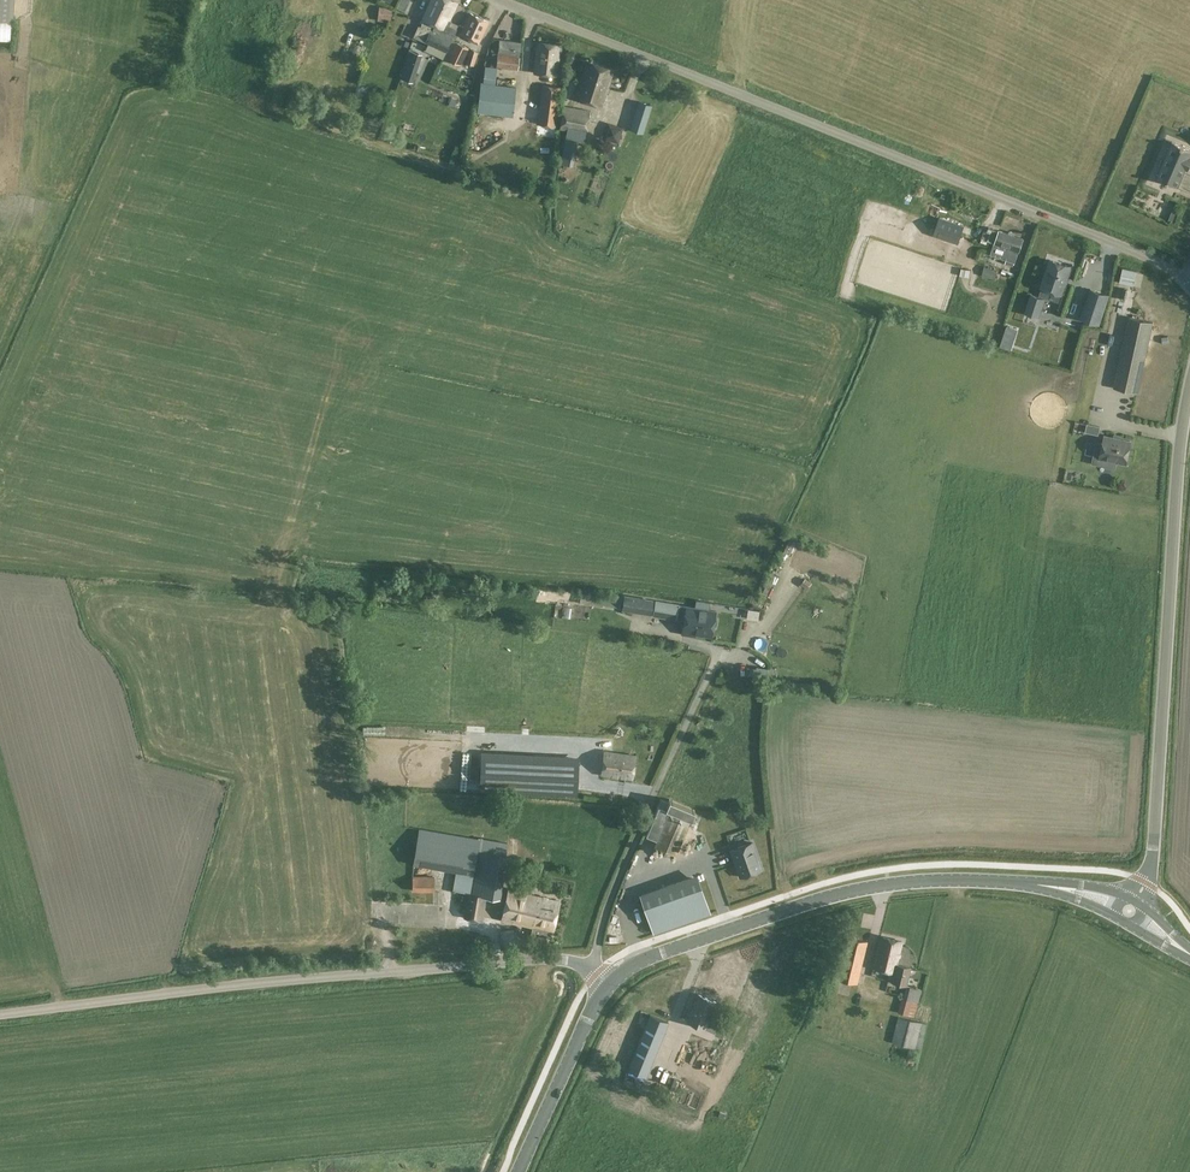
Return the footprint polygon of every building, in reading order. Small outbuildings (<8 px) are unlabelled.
[(14,20),(15,0),(0,0),(0,19),(14,20)] [(423,20),(421,26),(418,25),(413,36),(425,42),(429,32),(439,12),(445,0),(430,0),(422,18),(424,19),(423,20)] [(425,41),(446,52),(452,39),(455,33),(457,29),(449,25),(451,21),(449,20),(457,3),(452,0),(445,0),(439,12),(433,24),(429,32),(425,41)] [(378,21),(391,22),(393,8),(379,7),(378,21)] [(517,34),(520,21),(512,19),(514,13),(503,11),(498,29),(517,34)] [(470,13),(461,32),(470,36),(468,40),(478,44),(479,41),(488,21),(470,13)] [(500,39),(498,53),(520,55),(521,42),(500,39)] [(415,76),(425,44),(413,40),(402,71),(415,76)] [(469,48),(456,42),(447,59),(461,65),(469,48)] [(537,42),(534,72),(556,74),(559,53),(562,53),(562,45),(560,44),(537,42)] [(478,52),(470,50),(465,65),(474,67),(478,52)] [(498,53),(496,67),(518,69),(520,55),(498,53)] [(576,98),(602,106),(613,69),(588,61),(576,98)] [(486,67),(484,83),(495,84),(497,68),(486,67)] [(482,84),(478,113),(513,117),(516,88),(482,84)] [(558,127),(560,101),(562,86),(542,84),(537,124),(558,127)] [(639,100),(633,119),(646,124),(652,105),(639,100)] [(578,141),(578,142),(585,144),(591,110),(564,105),(559,129),(566,130),(565,138),(578,141)] [(578,141),(565,138),(560,163),(574,166),(578,142),(578,141)] [(1156,178),(1178,188),(1179,187),(1176,186),(1185,166),(1187,167),(1189,161),(1189,158),(1189,157),(1189,154),(1189,149),(1172,141),(1172,142),(1174,143),(1159,178),(1157,177),(1156,178)] [(1181,193),(1189,196),(1189,190),(1184,187),(1181,193)] [(910,210),(915,199),(908,197),(904,207),(910,210)] [(990,205),(986,218),(998,221),(1001,208),(990,205)] [(964,226),(940,217),(934,234),(958,243),(964,226)] [(987,230),(987,231),(990,232),(988,239),(988,240),(995,242),(993,248),(991,254),(1006,259),(1005,262),(1013,265),(1014,262),(1015,262),(1024,237),(1013,234),(1013,232),(1009,230),(1009,232),(999,229),(999,230),(988,227),(987,230)] [(1069,259),(1082,262),(1085,248),(1072,245),(1069,259)] [(1032,294),(1029,302),(1026,312),(1040,317),(1046,298),(1045,298),(1048,289),(1063,294),(1071,267),(1051,260),(1042,288),(1043,288),(1040,297),(1032,294)] [(984,266),(982,275),(990,278),(993,268),(984,266)] [(1134,284),(1136,271),(1137,270),(1124,267),(1121,281),(1134,284)] [(1100,325),(1110,295),(1090,288),(1080,318),(1100,325)] [(1117,305),(1119,294),(1113,293),(1111,304),(1117,305)] [(1153,322),(1129,317),(1114,387),(1137,393),(1153,322)] [(1003,338),(1000,346),(1011,349),(1014,342),(1003,338)] [(1088,412),(1087,418),(1099,421),(1101,415),(1088,412)] [(1099,434),(1100,426),(1087,423),(1085,432),(1099,434)] [(1100,458),(1099,464),(1116,468),(1117,462),(1126,464),(1131,441),(1105,436),(1103,443),(1100,458)] [(812,561),(815,547),(797,543),(794,556),(812,561)] [(851,598),(848,591),(842,595),(845,601),(851,598)] [(624,596),(622,609),(650,614),(653,600),(624,596)] [(654,601),(652,615),(684,620),(682,633),(695,635),(695,633),(712,635),(716,611),(654,601)] [(529,720),(529,706),(514,706),(513,720),(529,720)] [(574,735),(575,731),(542,726),(540,742),(596,750),(598,738),(574,735)] [(725,744),(726,731),(707,731),(706,744),(725,744)] [(561,755),(560,747),(549,749),(550,756),(561,755)] [(602,776),(631,778),(633,754),(604,752),(602,776)] [(481,754),(480,788),(575,792),(577,759),(481,754)] [(666,807),(668,808),(691,818),(695,809),(669,799),(666,807)] [(658,804),(646,832),(655,837),(668,808),(666,807),(658,804)] [(668,808),(655,837),(652,844),(676,855),(691,818),(668,808)] [(703,848),(704,824),(696,824),(696,847),(703,848)] [(456,871),(474,874),(478,851),(480,839),(419,828),(413,864),(456,871)] [(480,839),(478,851),(507,856),(509,843),(480,839)] [(737,865),(736,865),(740,877),(762,869),(752,842),(731,849),(735,860),(737,865)] [(474,874),(473,884),(485,886),(483,896),(486,896),(500,899),(507,856),(478,851),(474,874)] [(474,874),(456,871),(453,890),(468,893),(471,894),(473,884),(474,874)] [(532,877),(524,875),(518,873),(517,881),(530,885),(532,877)] [(434,876),(412,876),(412,891),(434,891),(434,876)] [(710,913),(698,879),(642,899),(653,932),(710,913)] [(468,893),(464,917),(482,920),(486,896),(483,896),(485,886),(473,884),(471,894),(468,893)] [(529,941),(545,945),(548,930),(552,931),(559,901),(509,890),(502,919),(532,926),(529,941)] [(498,935),(504,947),(514,942),(508,930),(498,935)] [(857,983),(867,941),(847,936),(837,979),(857,983)] [(891,963),(896,964),(902,941),(880,937),(873,967),(890,970),(891,963)] [(891,963),(890,970),(888,980),(891,981),(906,985),(910,967),(896,964),(891,963)] [(680,978),(659,981),(661,993),(682,990),(680,978)] [(914,1016),(921,989),(906,985),(899,1013),(914,1016)] [(698,994),(687,1021),(705,1028),(714,1031),(720,1016),(712,1013),(715,1004),(716,1001),(698,994)] [(861,1001),(882,1007),(884,999),(864,994),(861,1001)] [(668,1022),(650,1014),(628,1068),(646,1076),(668,1022)] [(898,1016),(891,1042),(915,1047),(921,1022),(898,1016)] [(665,1036),(684,1044),(689,1032),(670,1024),(665,1036)] [(686,1049),(696,1053),(702,1037),(691,1033),(686,1049)]
